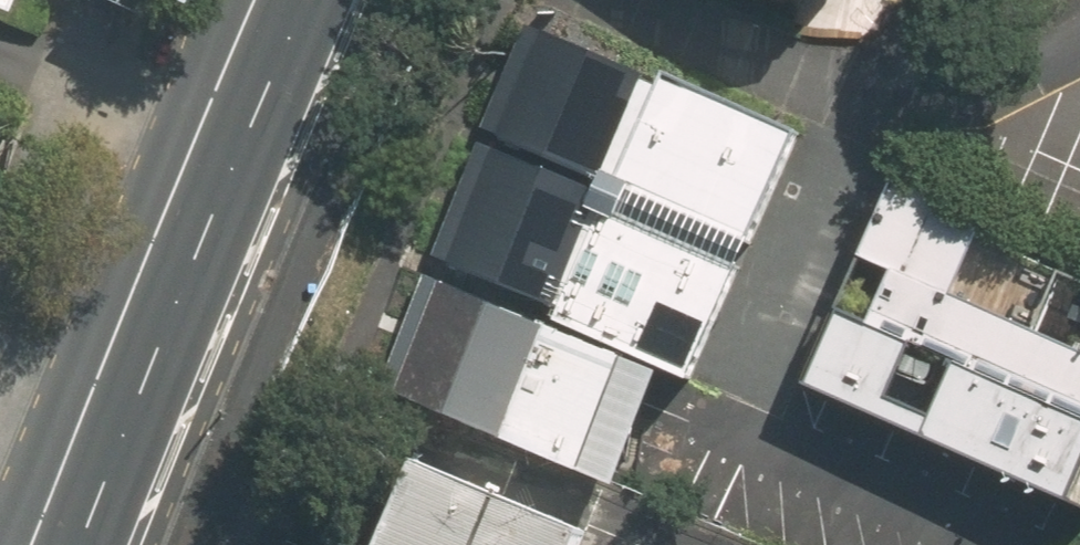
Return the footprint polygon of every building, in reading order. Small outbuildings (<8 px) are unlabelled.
[(479,140),(749,252),(796,139),(527,23),(479,140)] [(479,140),(425,271),(653,365),(695,383),(749,252),(479,140)] [(895,190),(842,310),(1079,414),(1079,273),(895,190)] [(653,365),(425,271),(372,396),(432,421),(601,492),(603,479),(653,365)] [(842,310),(809,385),(1070,498),(1079,475),(1079,414),(842,310)] [(432,421),(379,544),(578,544),(601,492),(432,421)]
